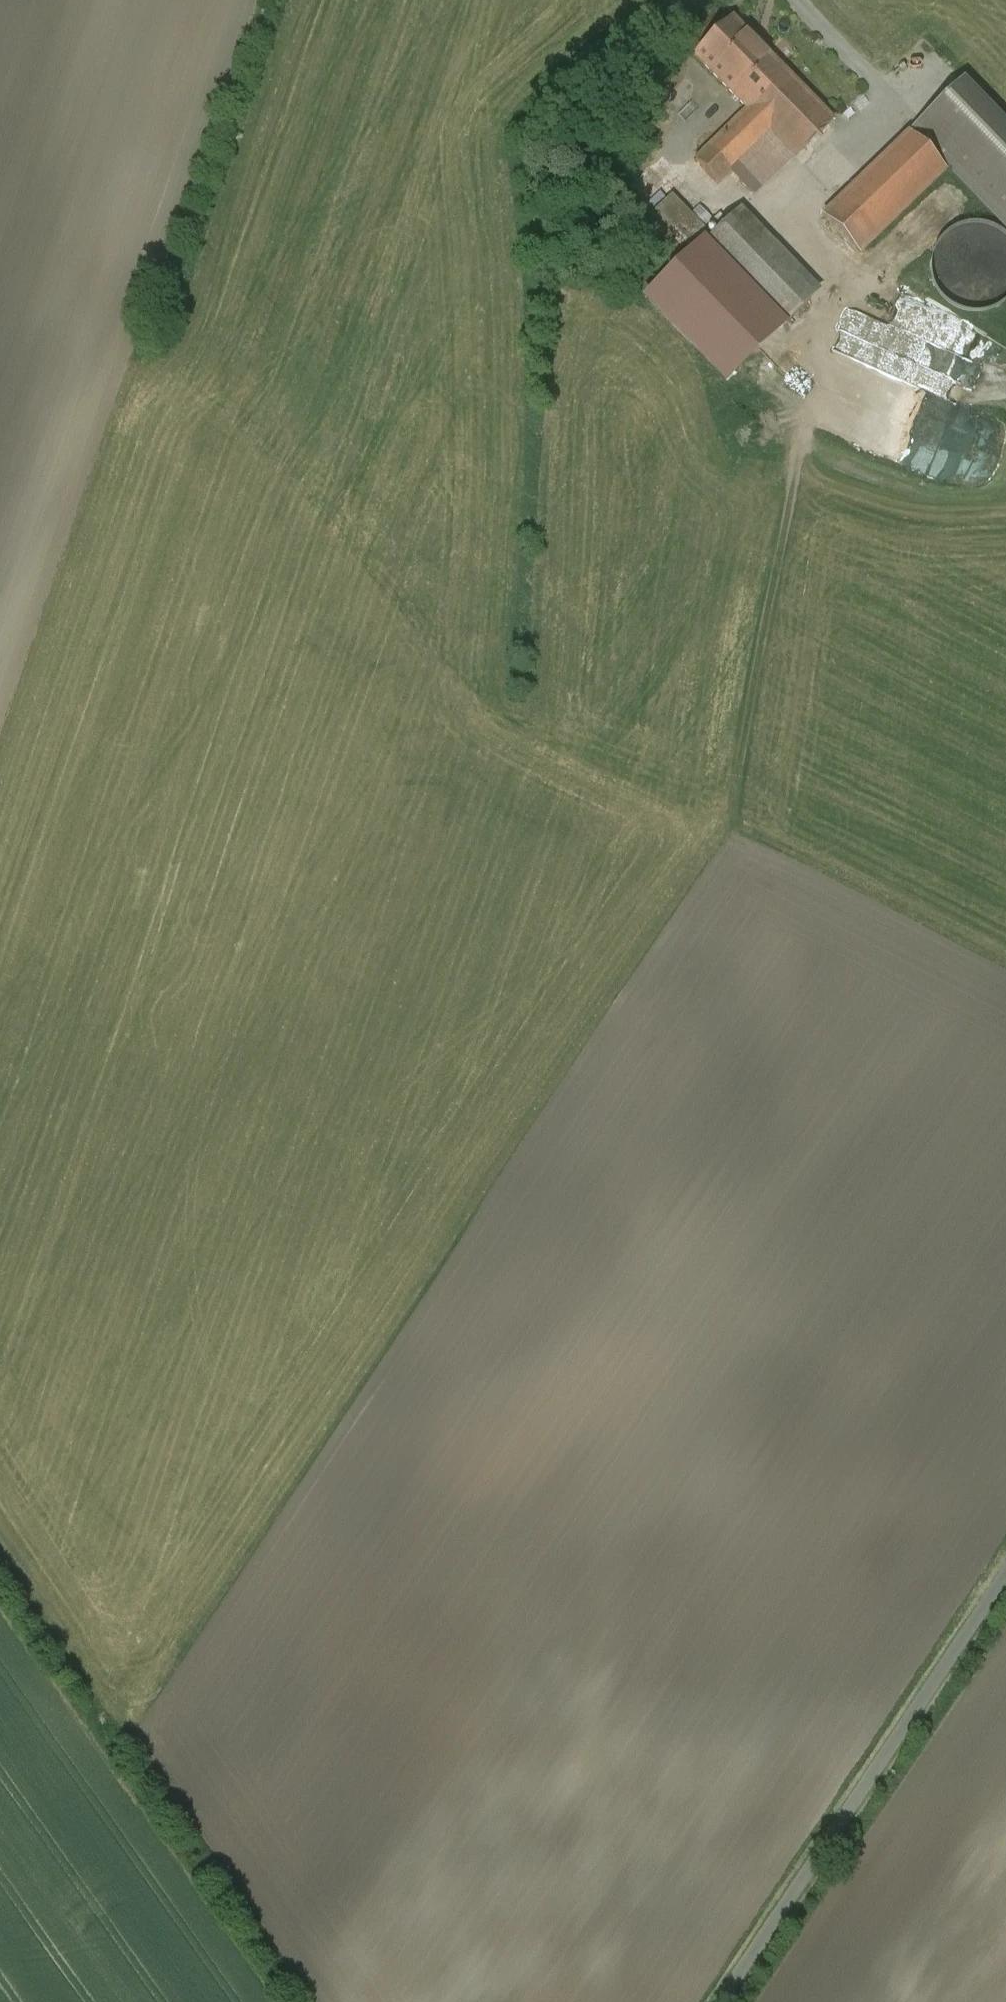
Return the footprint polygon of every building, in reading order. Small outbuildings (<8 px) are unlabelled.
[(829,123),(724,12),(682,51),(743,116),(691,164),(715,189),(731,174),(752,196),(829,123)] [(815,215),(854,256),(942,172),(1005,238),(1005,125),(959,76),(815,215)] [(816,287),(735,205),(700,239),(656,194),(625,224),(751,351),(816,287)] [(954,249),(942,244),(933,244),(923,249),(917,255),(913,264),(913,273),(914,279),(919,286),(925,292),(937,295),(946,294),(950,293),(959,284),(963,276),(964,264),(960,256),(954,249)] [(951,317),(939,344),(917,334),(908,354),(1005,396),(1005,341),(951,317)] [(939,393),(933,405),(952,415),(959,402),(939,393)]
